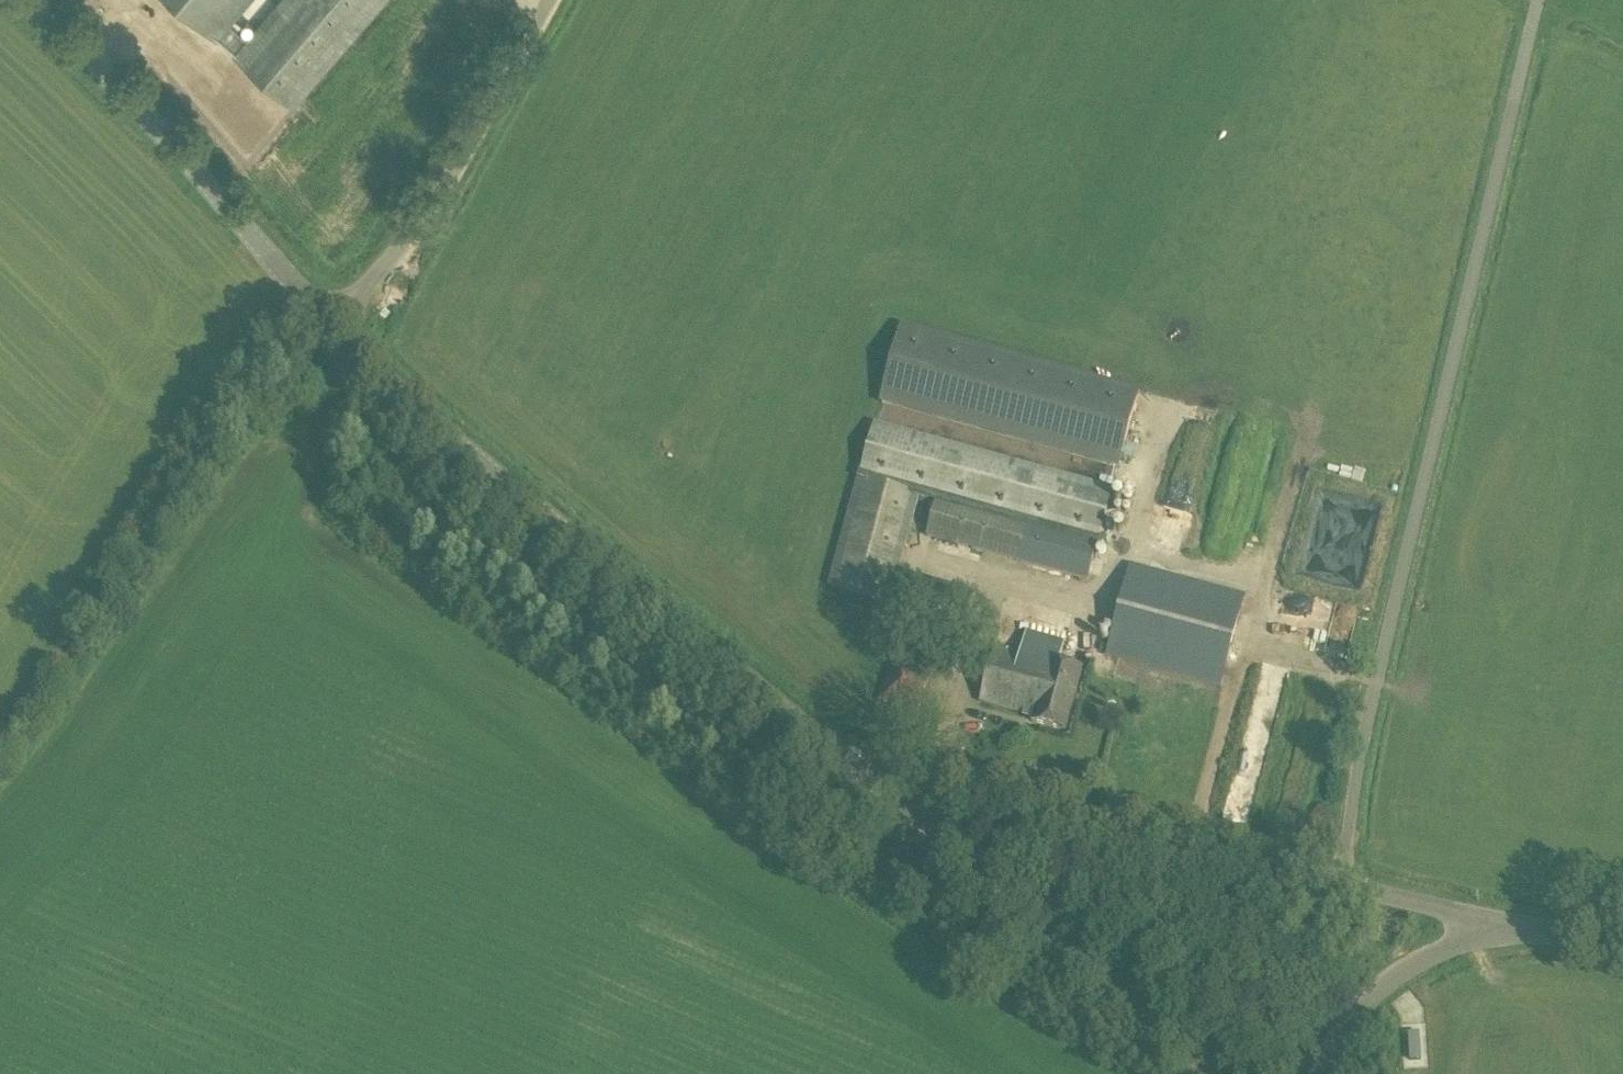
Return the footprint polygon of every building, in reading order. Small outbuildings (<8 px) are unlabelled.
[(294,106),(385,0),(171,0),(294,106)] [(1119,467),(1140,389),(900,324),(879,402),(1119,467)] [(1111,490),(873,427),(859,474),(861,475),(859,480),(858,480),(830,586),(888,602),(917,495),(936,501),(926,536),(1018,560),(1087,579),(1097,543),(1111,490)] [(1221,686),(1245,596),(1131,565),(1107,655),(1221,686)] [(1282,606),(1292,630),(1316,620),(1306,596),(1282,606)] [(1320,599),(1316,619),(1336,624),(1340,603),(1320,599)] [(1058,662),(1064,642),(1029,632),(1023,657),(994,649),(980,701),(1033,715),(1032,721),(1066,730),(1082,669),(1058,662)] [(896,657),(880,701),(918,715),(935,672),(901,659),(896,657)] [(1378,940),(1381,925),(1366,921),(1362,936),(1378,940)]
